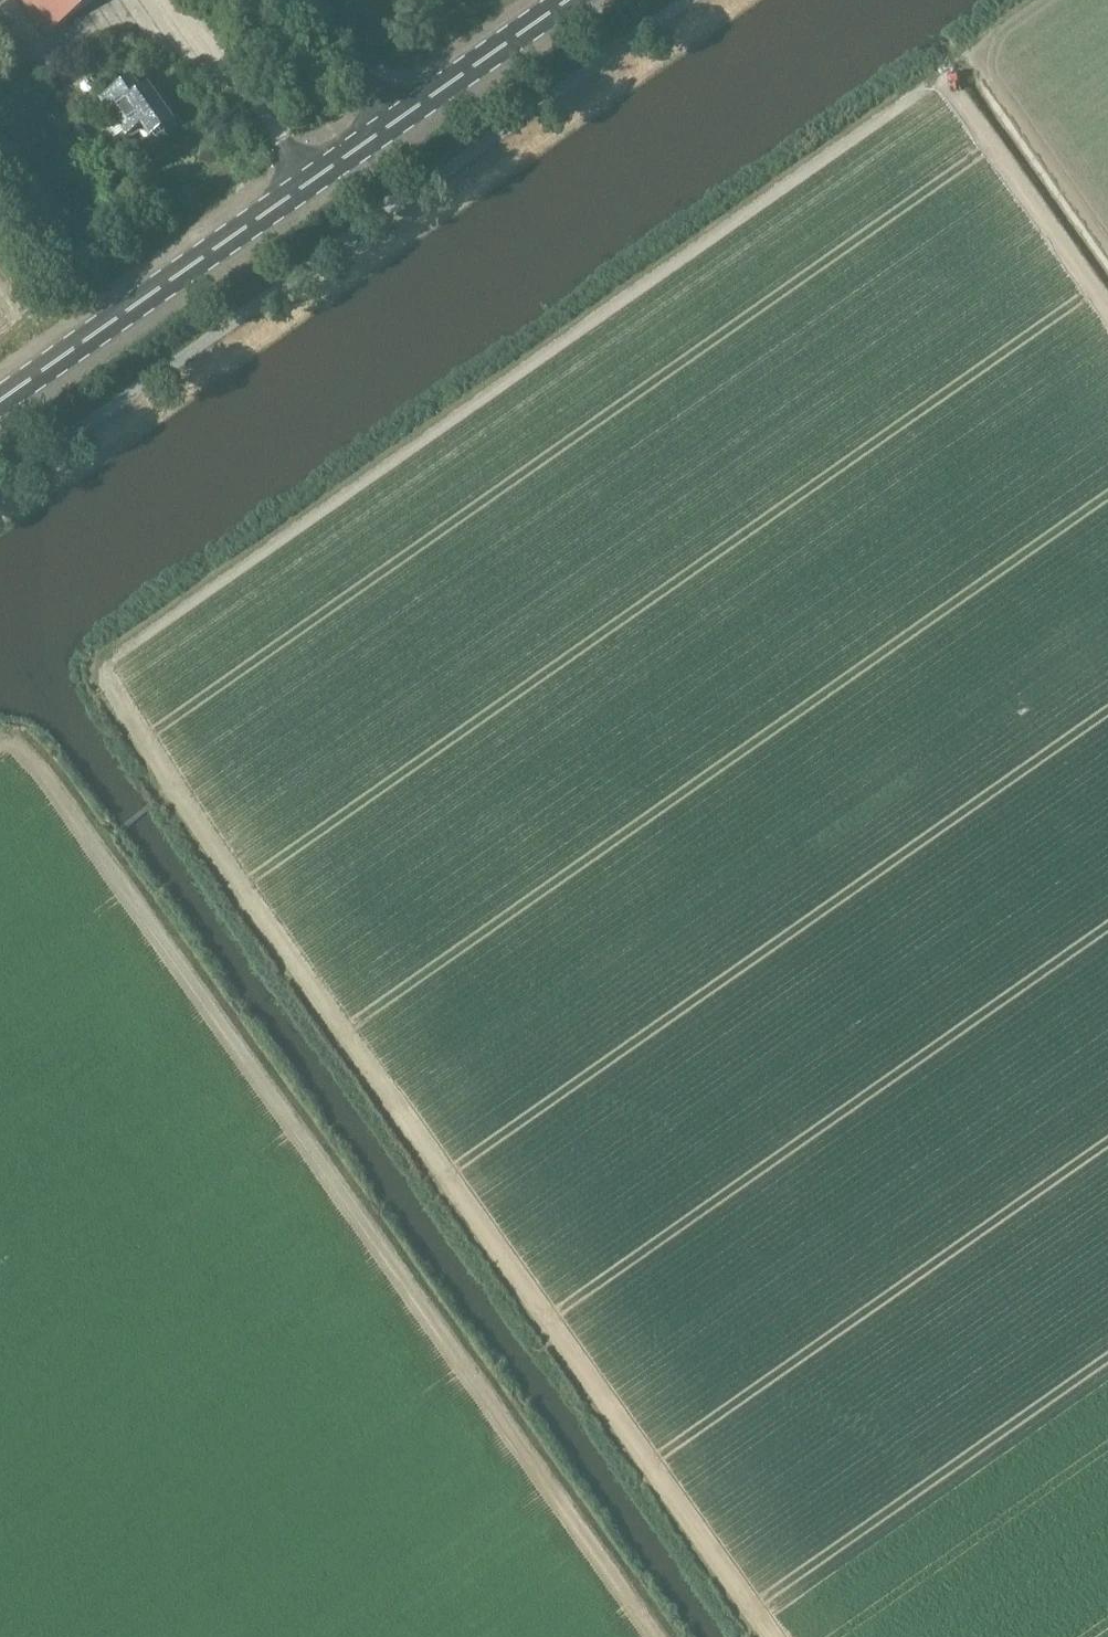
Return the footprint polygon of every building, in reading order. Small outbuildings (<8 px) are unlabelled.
[(95,0),(21,0),(46,35),(95,0)] [(305,57),(310,54),(306,47),(300,50),(305,57)] [(165,133),(180,122),(162,96),(158,99),(149,85),(141,90),(132,77),(101,98),(126,134),(141,123),(150,137),(162,129),(165,133)]
